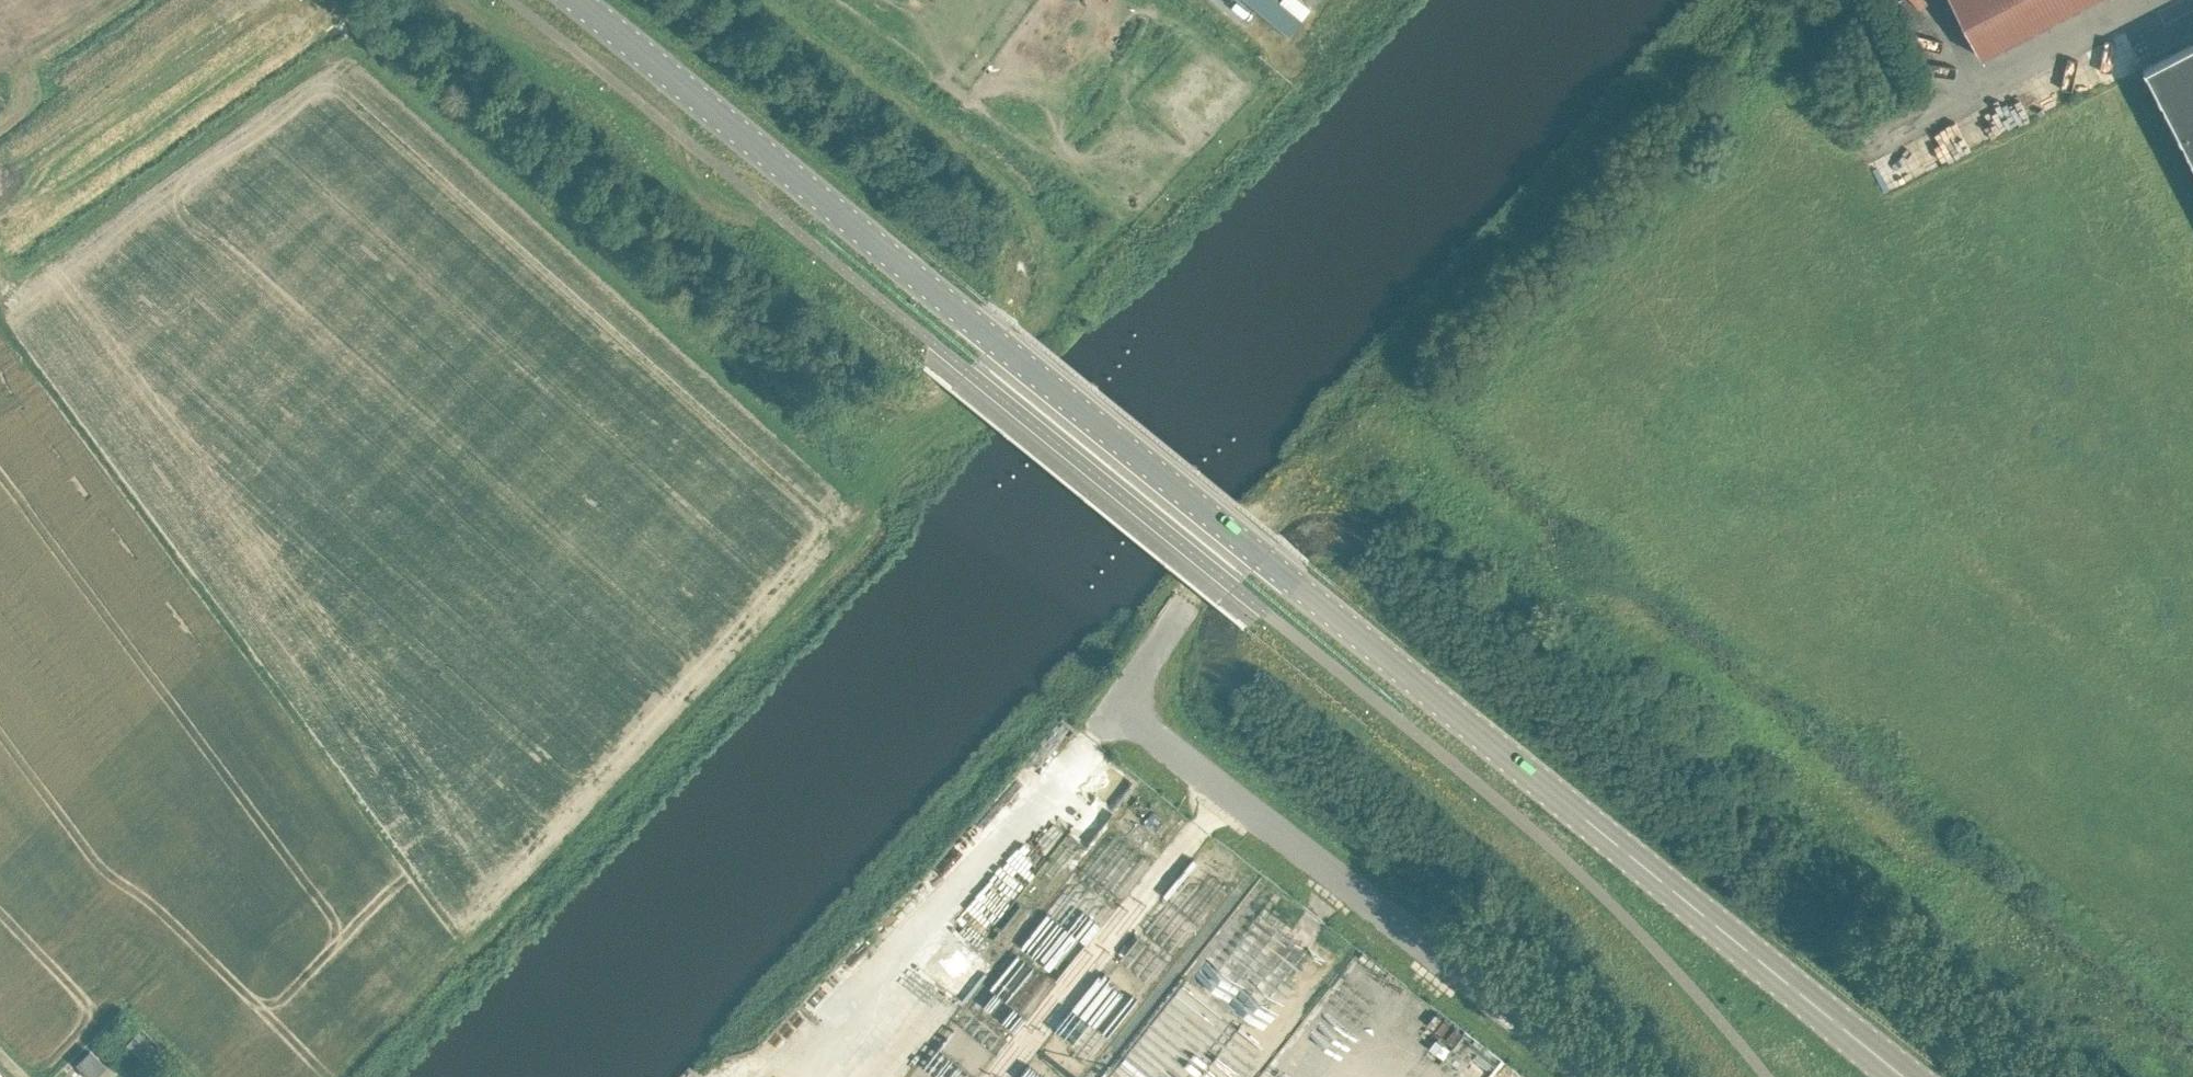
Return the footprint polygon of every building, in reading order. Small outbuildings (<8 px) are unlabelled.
[(1299,22),(1272,0),(1245,0),(1244,1),(1288,36),(1299,22)] [(1980,56),(2089,0),(1951,0),(1980,56)] [(2144,66),(2192,161),(2192,41),(2144,66)] [(940,995),(955,1003),(964,988),(949,979),(940,995)] [(1079,1007),(1103,1030),(1120,1012),(1096,989),(1079,1007)] [(147,1062),(158,1050),(138,1031),(127,1042),(147,1062)] [(949,1054),(966,1060),(972,1043),(955,1037),(949,1054)] [(104,1066),(89,1051),(77,1063),(85,1071),(83,1073),(86,1076),(88,1074),(91,1076),(93,1076),(104,1066)]
